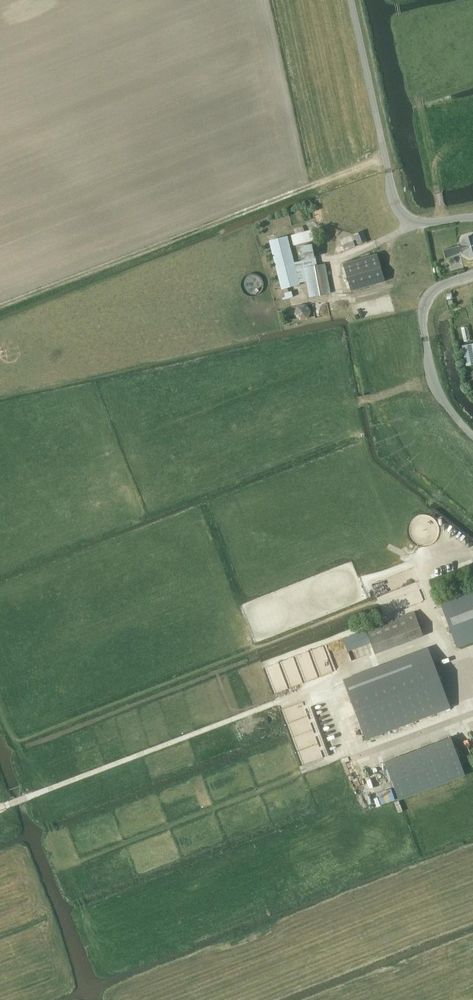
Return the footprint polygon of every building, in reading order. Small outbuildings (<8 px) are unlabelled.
[(312,230),(291,235),(294,245),(314,240),(312,230)] [(358,245),(367,242),(363,231),(353,234),(358,245)] [(472,235),(464,237),(460,244),(460,245),(450,247),(452,254),(462,252),(462,253),(470,257),(472,256),(472,235)] [(269,241),(282,289),(278,290),(281,300),(293,297),(292,291),(288,292),(287,288),(300,285),(300,283),(307,281),(310,297),(330,293),(324,264),(317,266),(315,258),(294,263),(287,236),(269,241)] [(353,249),(357,246),(350,239),(346,243),(353,249)] [(302,260),(314,258),(312,244),(299,246),(302,260)] [(377,254),(343,263),(347,276),(381,267),(377,254)] [(348,278),(351,291),(352,291),(385,281),(381,268),(350,278),(348,278)] [(297,306),(294,314),(300,320),(308,318),(311,311),(306,304),(297,306)] [(462,325),(465,340),(471,339),(469,324),(462,325)] [(472,362),(472,343),(461,346),(466,363),(472,362)] [(324,421),(314,424),(318,434),(327,431),(324,421)] [(373,583),(377,593),(388,588),(383,578),(373,583)] [(472,641),(472,587),(439,598),(457,647),(472,641)] [(375,654),(423,636),(414,611),(366,629),(375,654)] [(428,647),(343,679),(366,739),(450,707),(428,647)] [(451,737),(385,761),(399,800),(465,775),(464,772),(451,737)]
